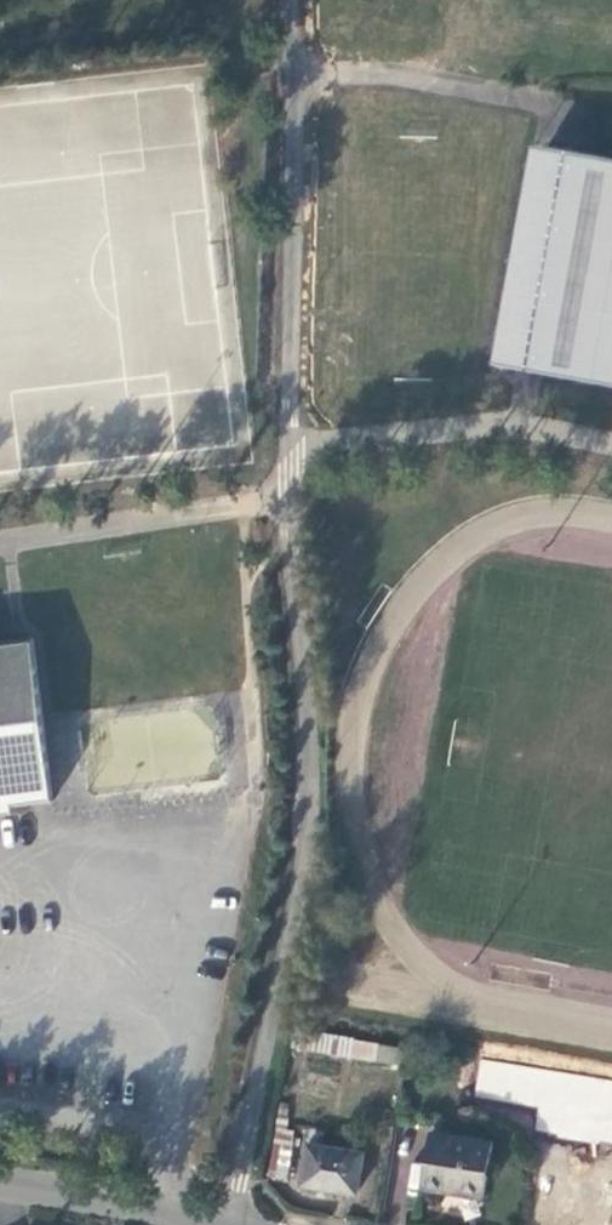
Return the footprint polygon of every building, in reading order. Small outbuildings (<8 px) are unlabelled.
[(541,158),(506,374),(611,391),(611,169),(541,158)] [(37,797),(20,634),(0,637),(0,801),(37,797)] [(291,1061),(402,1079),(405,1061),(294,1043),(291,1061)] [(500,1078),(497,1095),(560,1105),(556,1132),(611,1140),(611,1096),(500,1078)] [(492,1155),(429,1146),(421,1202),(484,1211),(492,1155)] [(301,1198),(357,1207),(363,1166),(307,1157),(301,1198)]
